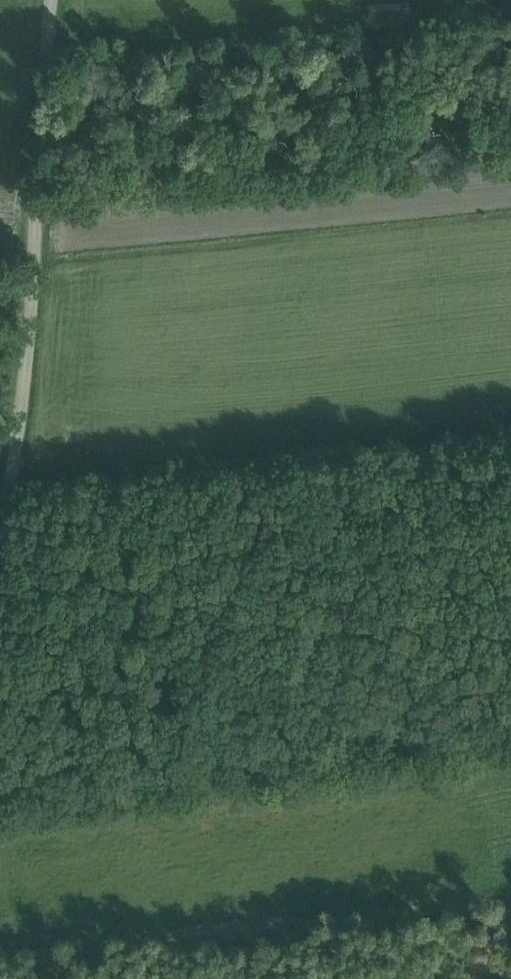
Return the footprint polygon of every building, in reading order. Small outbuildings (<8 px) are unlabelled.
[(370,27),(410,24),(408,0),(369,3),(370,27)]
